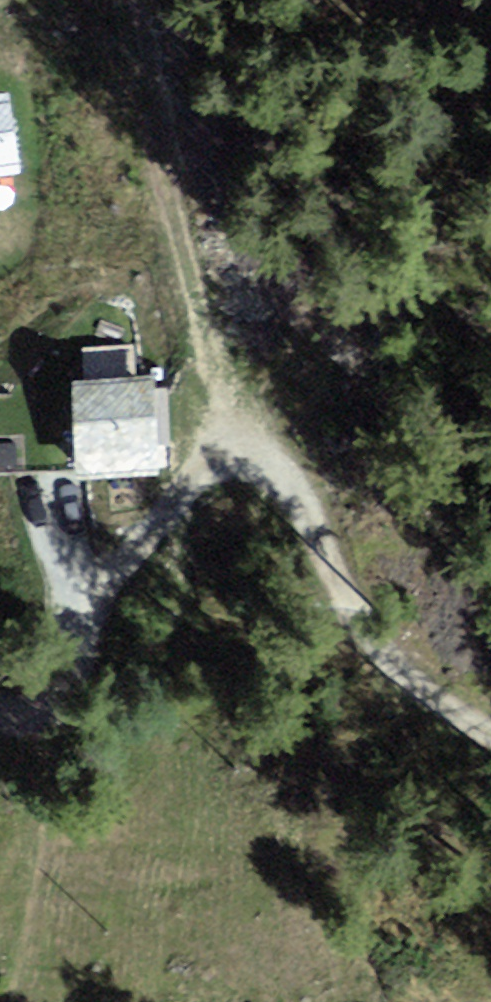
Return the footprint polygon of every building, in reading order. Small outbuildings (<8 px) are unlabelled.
[(19,173),(8,92),(0,94),(0,176),(19,173)] [(144,375),(70,377),(73,475),(147,473),(144,375)]
